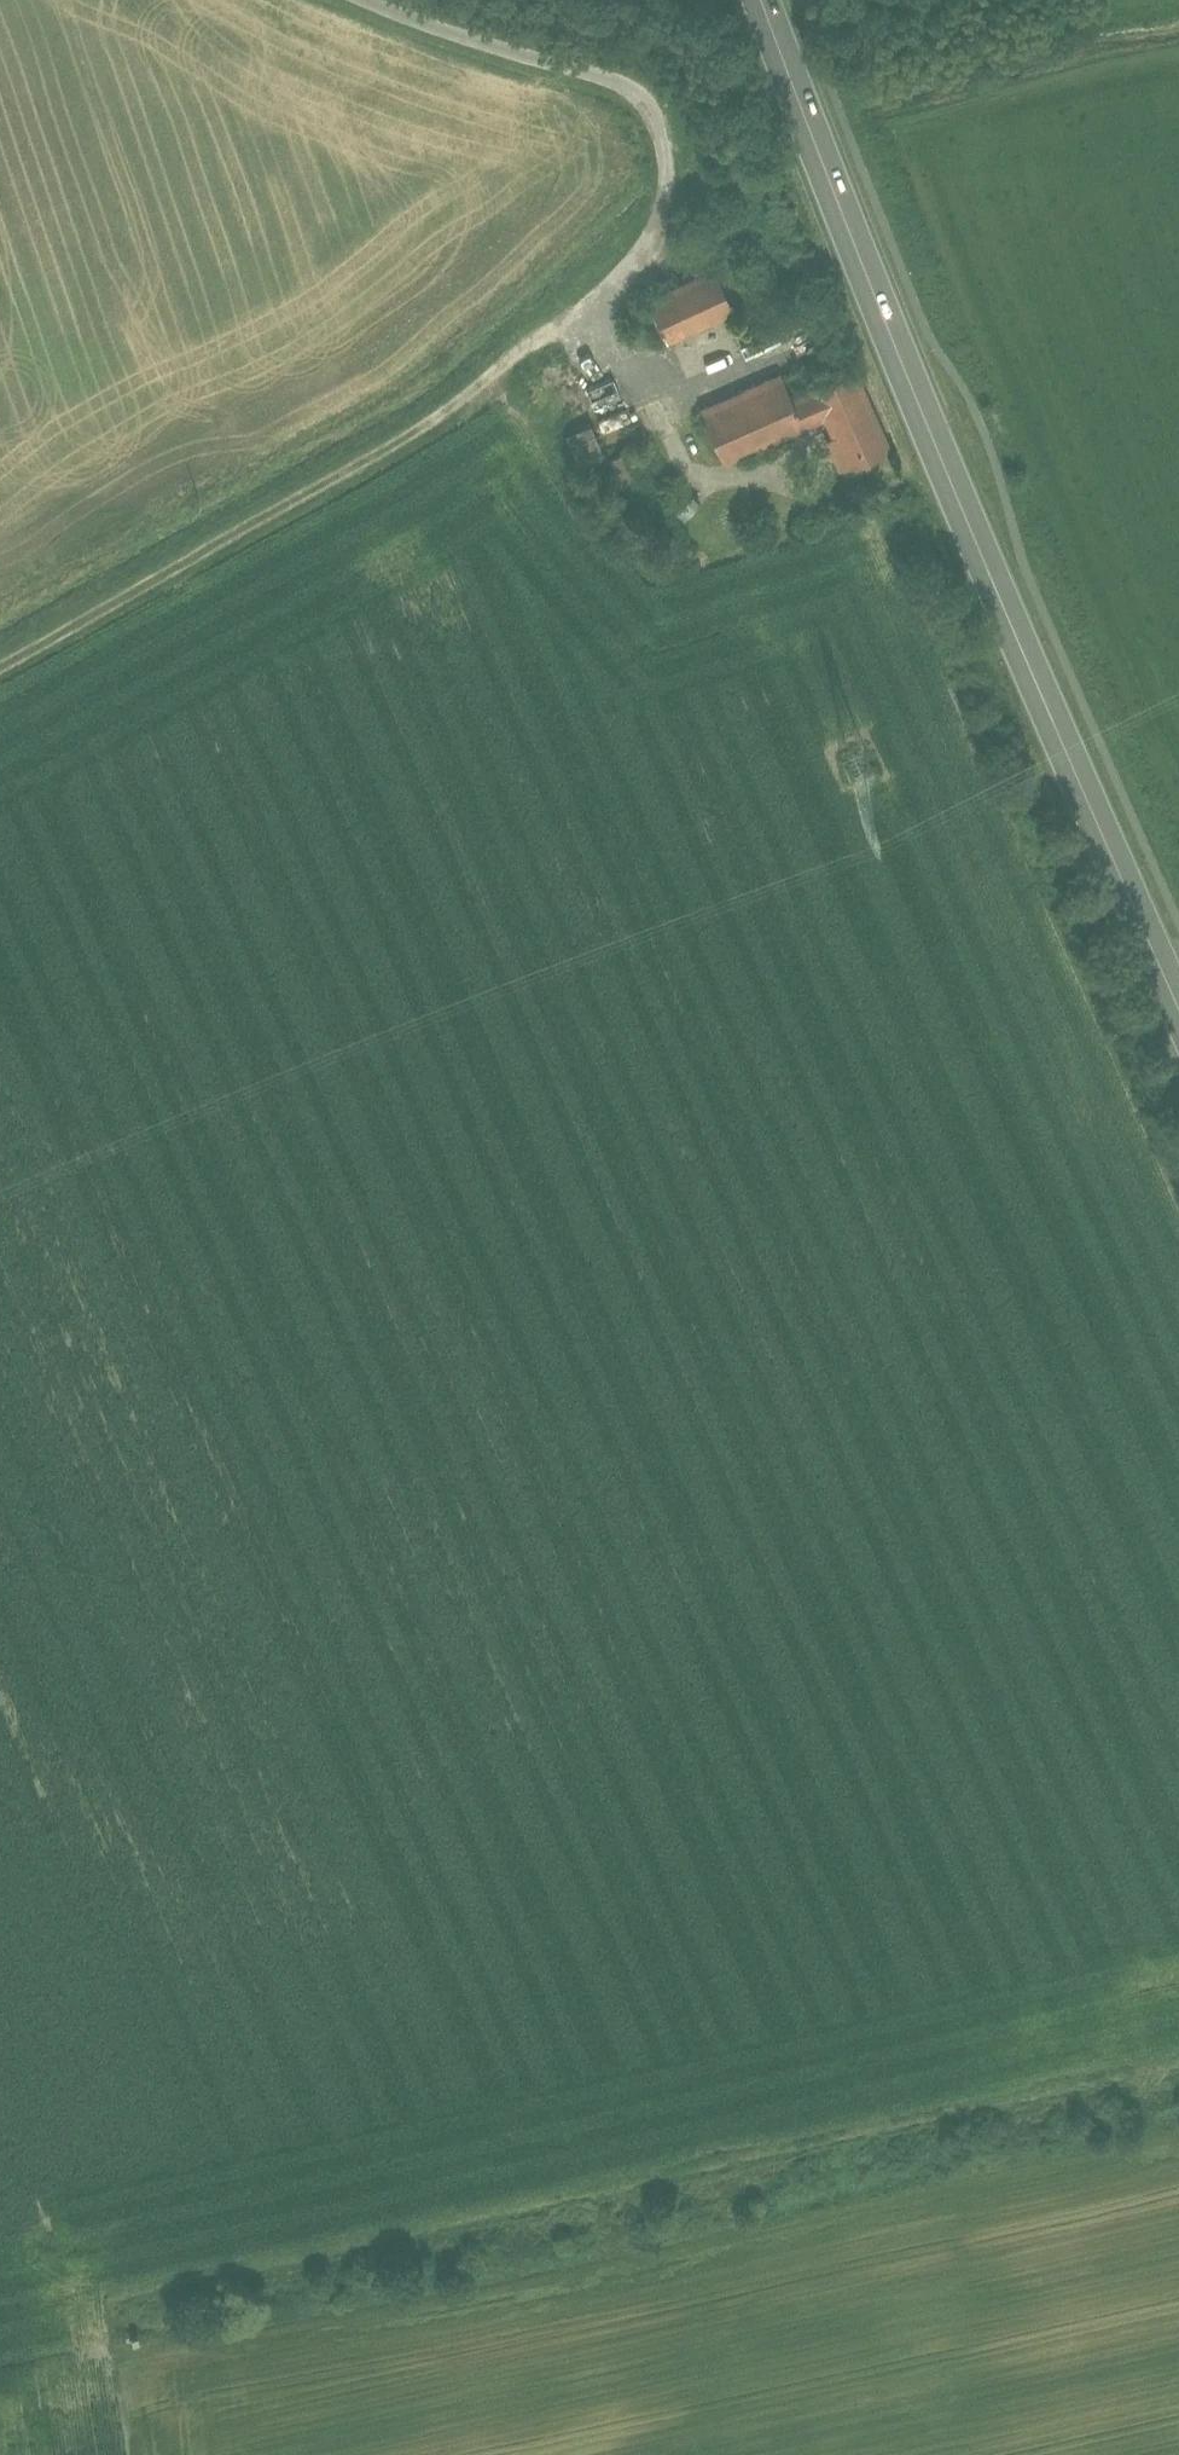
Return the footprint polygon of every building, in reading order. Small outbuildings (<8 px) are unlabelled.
[(712,266),(643,298),(664,342),(733,310),(712,266)] [(778,371),(696,407),(722,464),(796,429),(817,423),(836,470),(888,446),(855,366),(787,395),(778,371)] [(589,436),(577,444),(586,459),(599,451),(589,436)]
